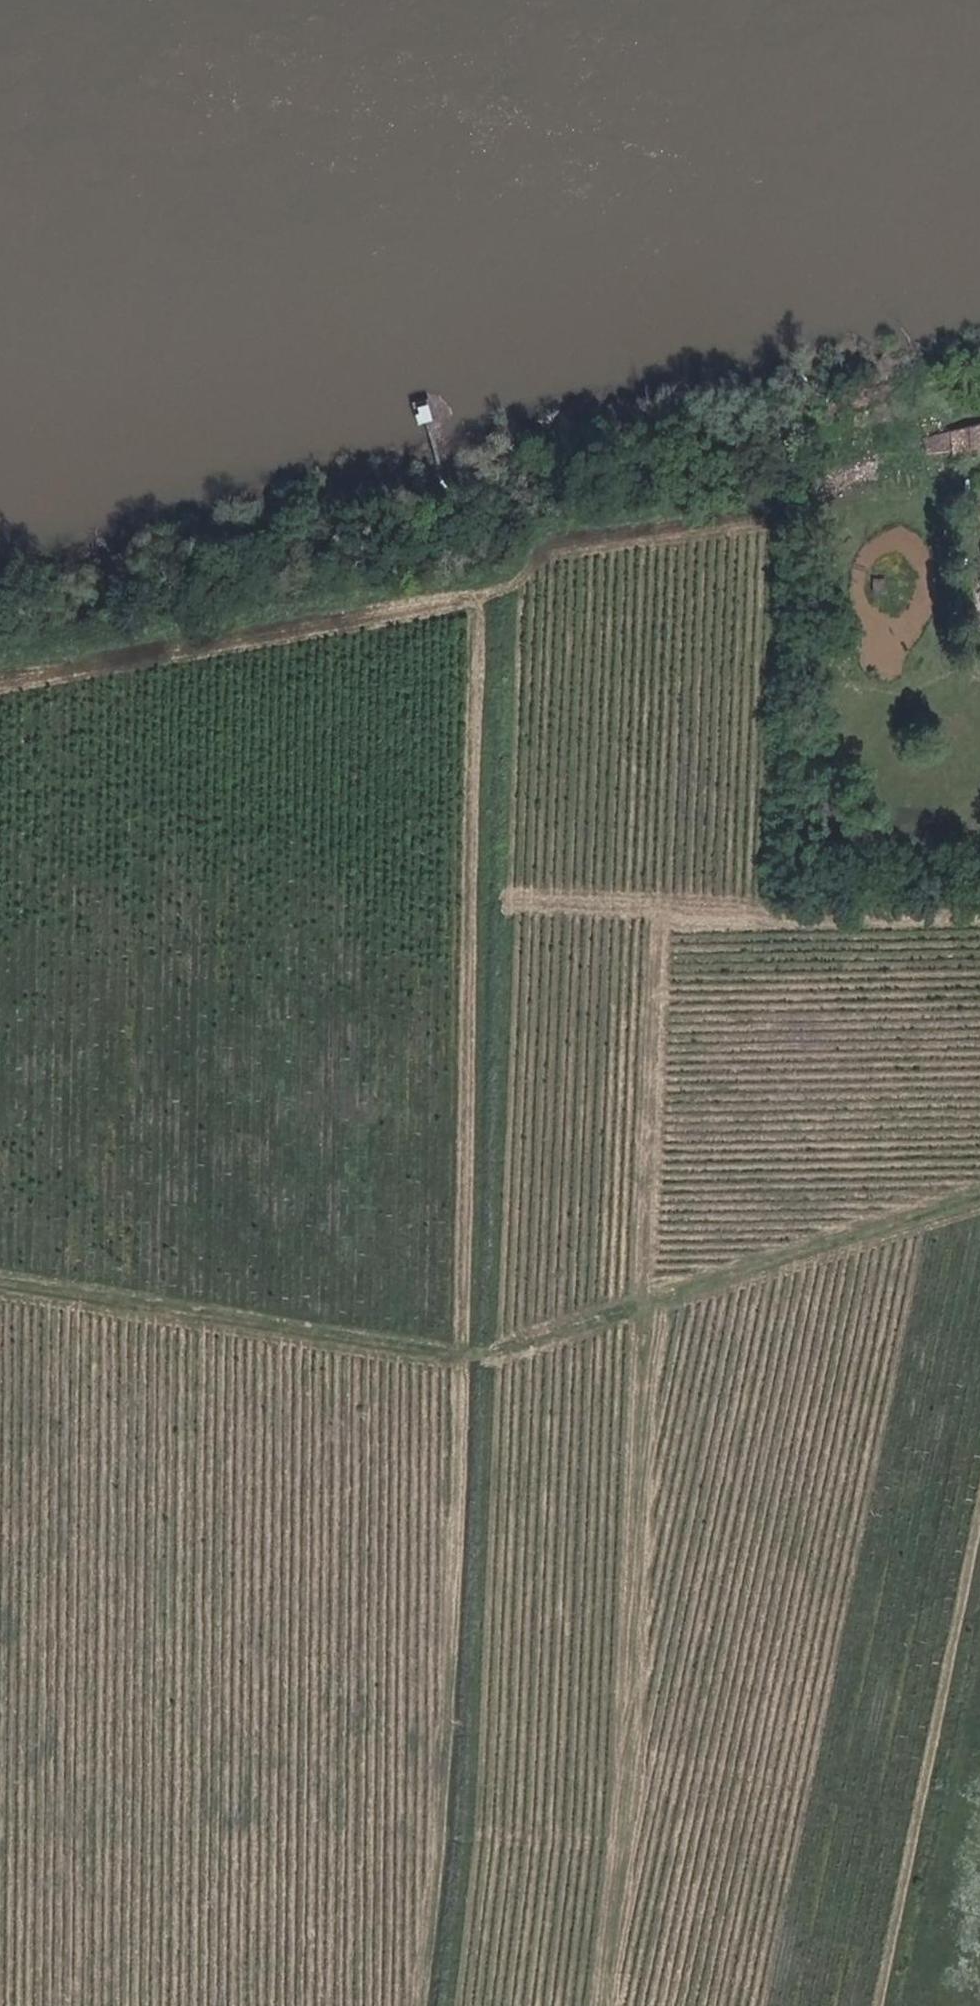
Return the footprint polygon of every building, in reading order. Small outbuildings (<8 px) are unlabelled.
[(979,451),(979,426),(933,436),(935,447),(963,441),(965,454),(979,451)]
